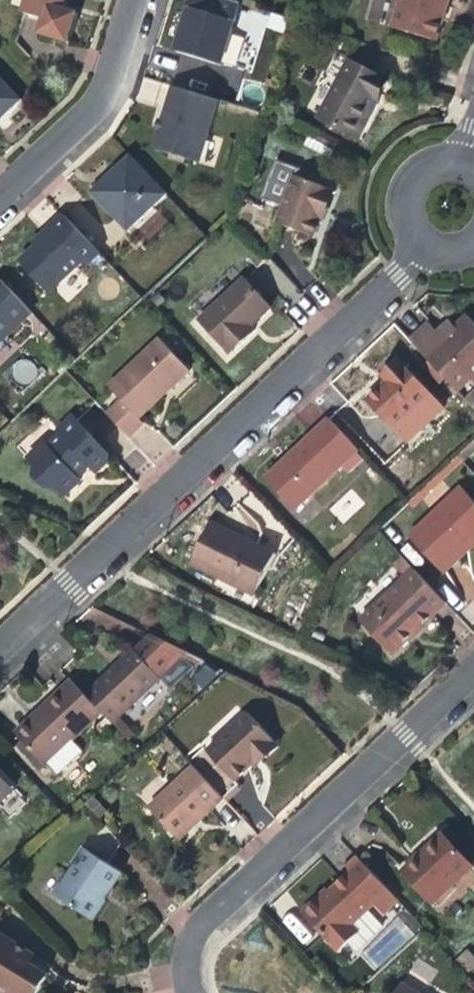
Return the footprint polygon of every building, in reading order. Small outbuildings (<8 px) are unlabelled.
[(59,4),(60,0),(23,0),(20,9),(39,14),(54,19),(59,4)] [(239,0),(192,0),(187,17),(178,49),(221,62),(239,0)] [(392,26),(439,40),(448,10),(451,0),(400,0),(392,26)] [(74,9),(59,4),(54,19),(39,14),(34,28),(65,38),(74,9)] [(264,26),(281,32),(285,20),(241,6),(233,31),(260,40),(264,26)] [(368,95),(374,98),(385,77),(345,56),(314,115),(348,133),(368,95)] [(17,98),(0,79),(0,114),(17,98)] [(197,158),(216,96),(171,82),(162,112),(152,144),(197,158)] [(369,107),(374,98),(368,95),(348,133),(354,136),(369,107)] [(165,195),(129,156),(110,174),(88,193),(125,233),(165,195)] [(313,219),(316,213),(327,185),(294,171),(274,219),(307,233),(313,219)] [(332,187),(327,185),(316,213),(321,215),(332,187)] [(148,239),(167,222),(157,211),(138,228),(148,239)] [(47,228),(54,236),(79,263),(83,267),(98,253),(62,215),(47,228)] [(79,263),(54,236),(46,243),(40,249),(36,245),(18,262),(46,293),(79,263)] [(198,319),(229,353),(248,337),(256,329),(253,325),(273,307),(245,276),(198,319)] [(30,312),(0,280),(0,340),(30,312)] [(472,392),(473,391),(473,381),(473,380),(473,324),(464,314),(451,326),(459,335),(428,363),(463,401),(472,392)] [(459,335),(451,326),(445,320),(438,326),(432,332),(423,322),(405,339),(428,363),(459,335)] [(109,386),(122,399),(140,418),(169,391),(191,370),(161,338),(109,386)] [(30,357),(10,363),(16,384),(37,378),(30,357)] [(371,399),(394,424),(429,393),(400,361),(384,376),(390,382),(384,387),(371,399)] [(472,392),(463,401),(473,412),(473,394),(472,392)] [(140,418),(122,399),(105,414),(127,437),(143,422),(140,418)] [(106,460),(107,454),(71,415),(56,429),(60,433),(47,445),(43,441),(27,457),(33,464),(33,475),(44,487),(55,487),(63,495),(79,479),(76,476),(83,469),(88,464),(92,468),(99,467),(106,460)] [(354,450),(324,418),(295,446),(261,477),(291,509),(354,450)] [(459,462),(473,448),(473,441),(456,458),(459,462)] [(473,532),(473,507),(459,491),(408,538),(441,573),(461,554),(467,549),(462,543),(473,532)] [(205,520),(184,562),(250,594),(270,553),(236,536),(205,520)] [(462,543),(467,549),(473,542),(473,532),(462,543)] [(442,604),(411,570),(356,621),(388,655),(417,628),(442,604)] [(135,655),(158,679),(178,660),(193,667),(203,664),(152,638),(135,655)] [(158,679),(135,655),(134,654),(114,672),(86,698),(100,713),(111,724),(158,680),(158,679)] [(44,712),(22,732),(48,761),(100,713),(86,698),(69,680),(51,696),(40,707),(44,712)] [(17,728),(22,732),(44,712),(40,707),(17,728)] [(205,753),(232,782),(246,770),(250,766),(274,744),(247,714),(205,753)] [(278,748),(274,744),(250,766),(254,770),(278,748)] [(238,789),(232,782),(205,753),(200,747),(185,761),(192,768),(223,802),(238,789)] [(223,802),(192,768),(148,808),(180,842),(204,820),(223,802)] [(17,791),(0,773),(0,807),(17,791)] [(76,848),(83,852),(101,863),(116,841),(103,827),(92,836),(86,837),(82,839),(76,848)] [(401,873),(431,905),(470,869),(441,837),(422,854),(401,873)] [(101,863),(83,852),(53,898),(88,920),(100,901),(98,900),(101,896),(105,889),(107,890),(117,874),(101,863)] [(342,872),(346,876),(373,905),(382,915),(396,902),(356,859),(342,872)] [(366,911),(373,905),(346,876),(324,897),(303,916),(337,952),(347,943),(354,951),(381,926),(366,911)] [(45,980),(39,976),(24,967),(30,958),(0,939),(0,992),(37,992),(45,980)] [(456,959),(469,971),(473,966),(473,956),(466,948),(456,959)] [(44,967),(30,958),(24,967),(39,976),(42,971),(44,967)]
